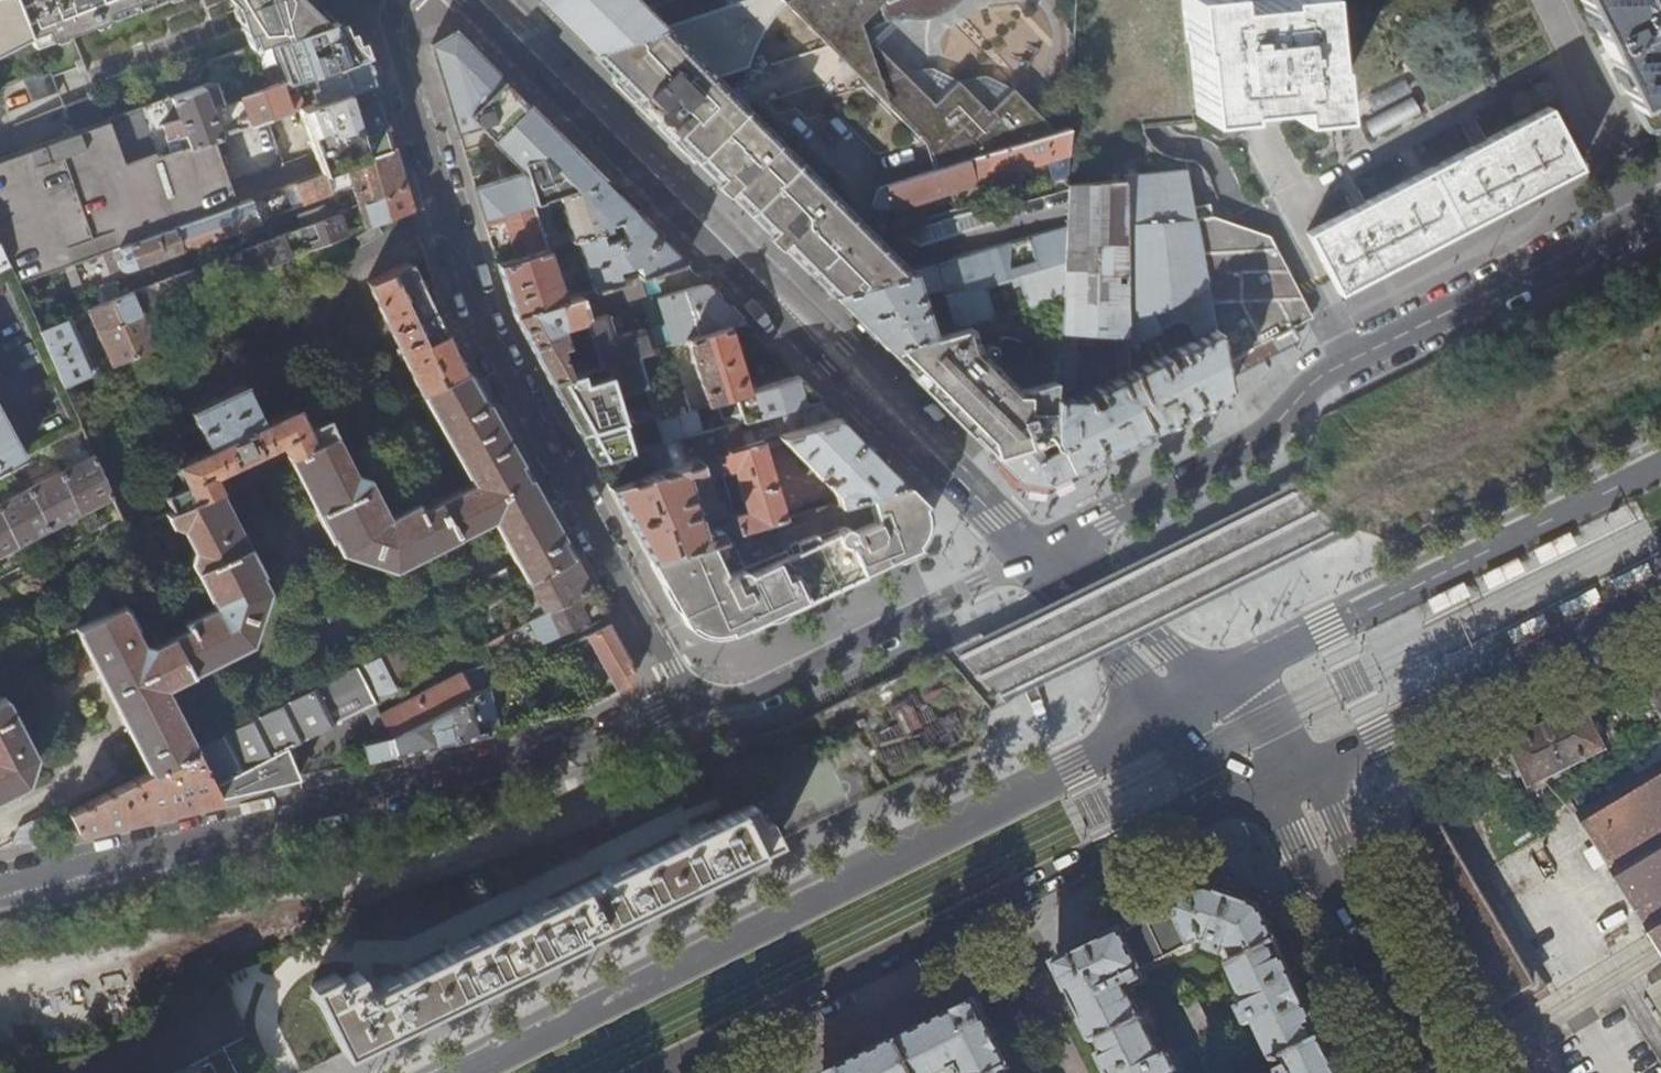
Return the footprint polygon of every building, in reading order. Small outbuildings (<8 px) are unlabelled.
[(7,0),(0,0),(0,49),(21,38),(7,0)] [(21,38),(25,50),(62,36),(64,35),(157,0),(7,0),(21,38)] [(229,9),(244,51),(323,22),(311,11),(300,0),(220,0),(229,9)] [(554,15),(593,3),(600,0),(538,0),(554,15)] [(554,15),(566,28),(611,73),(613,62),(614,55),(616,48),(617,42),(627,39),(662,27),(640,4),(636,0),(600,0),(593,3),(554,15)] [(783,149),(713,78),(744,69),(752,46),(762,28),(769,19),(782,2),(780,0),(746,0),(738,3),(662,27),(627,39),(617,42),(616,48),(614,55),(613,62),(611,73),(622,84),(646,108),(649,112),(679,142),(702,164),(713,176),(744,207),(781,244),(808,271),(822,286),(832,296),(906,273),(877,243),(836,202),(783,149)] [(782,2),(829,47),(839,45),(845,64),(847,65),(858,62),(867,85),(890,108),(943,160),(946,157),(948,165),(966,160),(969,159),(1057,131),(1030,105),(1020,109),(1009,111),(998,112),(988,111),(975,108),(966,104),(957,99),(948,92),(935,104),(857,27),(880,5),(884,22),(893,20),(920,20),(929,18),(938,15),(947,11),(964,0),(780,0),(782,2)] [(1197,114),(1237,110),(1236,104),(1257,102),(1287,99),(1289,114),(1330,109),(1325,59),(1322,59),(1316,0),(1241,0),(1225,2),(1225,0),(1183,0),(1187,42),(1190,42),(1197,114)] [(1630,96),(1645,129),(1646,130),(1648,133),(1651,134),(1654,135),(1656,135),(1658,134),(1660,133),(1660,0),(1582,0),(1630,96)] [(323,22),(244,51),(198,67),(206,87),(212,104),(214,108),(236,100),(275,85),(302,75),(356,55),(338,38),(323,22)] [(454,32),(433,44),(449,96),(458,128),(478,122),(512,156),(519,160),(522,160),(525,171),(475,187),(478,198),(483,218),(530,203),(601,179),(589,167),(580,157),(557,135),(527,105),(494,72),(469,47),(454,32)] [(77,69),(64,35),(62,36),(25,50),(32,70),(31,70),(32,74),(14,82),(24,108),(51,98),(46,82),(77,69)] [(374,84),(356,55),(302,75),(316,88),(309,91),(310,94),(305,95),(308,103),(297,107),(321,173),(393,147),(389,134),(386,123),(374,84)] [(275,85),(236,100),(245,125),(219,136),(207,106),(212,104),(206,87),(172,100),(179,118),(162,125),(165,134),(174,131),(176,136),(184,133),(189,146),(128,170),(108,121),(106,122),(105,122),(74,135),(0,163),(0,252),(6,267),(15,289),(106,253),(235,203),(228,186),(278,166),(260,121),(285,111),(275,85)] [(105,122),(106,122),(95,94),(63,106),(74,135),(105,122)] [(1306,233),(1338,293),(1384,269),(1479,219),(1578,167),(1547,107),(1481,142),(1416,176),(1357,207),(1306,233)] [(969,159),(976,182),(1067,153),(1068,127),(1057,131),(969,159)] [(399,168),(393,147),(321,173),(293,183),(301,205),(334,193),(336,198),(353,192),(357,205),(405,187),(399,168)] [(879,211),(973,181),(966,160),(948,165),(877,187),(873,203),(874,208),(876,210),(879,211)] [(1186,172),(1125,179),(1127,337),(1128,344),(1177,320),(1187,324),(1195,338),(1128,372),(1141,397),(1132,402),(1146,432),(1157,427),(1211,400),(1225,393),(1222,378),(1220,364),(1193,209),(1186,172)] [(608,227),(606,221),(617,219),(636,214),(624,202),(601,179),(530,203),(545,247),(575,237),(598,230),(608,227)] [(1060,297),(1058,331),(1127,337),(1125,179),(1069,186),(1066,185),(1064,226),(1060,297)] [(408,199),(405,187),(357,205),(364,227),(412,210),(408,199)] [(249,200),(235,203),(106,253),(112,271),(120,268),(124,270),(127,270),(181,250),(180,249),(257,221),(249,200)] [(530,203),(483,218),(486,228),(503,223),(514,257),(545,247),(530,203)] [(303,226),(338,213),(326,205),(299,214),(303,226)] [(1212,206),(1193,209),(1220,364),(1222,363),(1237,356),(1310,317),(1275,249),(1268,235),(1214,218),(1212,206)] [(348,209),(338,213),(303,226),(240,251),(248,272),(344,234),(339,220),(344,218),(343,217),(349,215),(348,209)] [(636,214),(617,219),(622,233),(601,240),(598,230),(575,237),(593,291),(623,281),(620,269),(641,262),(645,275),(684,262),(673,252),(636,214)] [(876,340),(886,350),(968,325),(1060,297),(1064,226),(906,273),(832,296),(876,340)] [(210,263),(230,255),(226,245),(206,252),(210,263)] [(545,247),(514,257),(497,262),(504,285),(513,316),(563,300),(545,247)] [(233,265),(230,255),(210,263),(157,283),(164,303),(200,289),(197,279),(233,265)] [(419,393),(460,374),(452,357),(423,295),(407,261),(366,281),(419,393)] [(623,281),(593,291),(581,295),(587,312),(644,295),(639,277),(623,281)] [(669,344),(686,339),(729,327),(743,322),(743,321),(737,315),(732,311),(716,294),(705,283),(657,298),(669,344)] [(90,309),(112,366),(158,347),(136,292),(90,309)] [(563,300),(513,316),(530,347),(537,361),(548,381),(568,375),(559,346),(566,344),(560,326),(577,320),(579,315),(582,314),(576,296),(563,300)] [(40,325),(63,382),(90,371),(67,314),(40,325)] [(599,366),(637,354),(649,351),(643,328),(613,338),(605,314),(585,320),(599,366)] [(968,325),(886,350),(897,360),(909,373),(924,388),(950,413),(977,440),(993,456),(1054,438),(1056,382),(1019,393),(1018,389),(982,354),(980,355),(976,352),(977,351),(974,344),(968,325)] [(729,327),(686,339),(706,404),(724,398),(747,391),(729,327)] [(1075,335),(1058,335),(1054,438),(1068,470),(1115,447),(1146,432),(1132,402),(1141,397),(1128,372),(1081,396),(1064,396),(1064,388),(1074,388),(1075,335)] [(1128,344),(1127,337),(1114,337),(1114,364),(1128,363),(1128,344)] [(649,351),(637,354),(641,367),(661,361),(657,348),(649,351)] [(637,354),(599,366),(568,375),(548,381),(566,413),(586,448),(596,466),(647,450),(665,445),(657,420),(652,402),(641,367),(637,354)] [(770,365),(775,372),(782,366),(777,360),(770,365)] [(466,371),(460,374),(419,393),(471,484),(425,507),(421,499),(386,517),(367,479),(354,475),(333,433),(332,434),(287,455),(329,538),(332,537),(339,550),(393,569),(490,520),(524,579),(528,577),(571,555),(560,536),(535,492),(534,491),(506,441),(477,390),(466,371)] [(747,391),(724,398),(732,424),(736,423),(819,397),(809,387),(797,375),(777,382),(747,391)] [(287,455),(332,434),(324,416),(302,427),(292,407),(261,422),(243,383),(188,409),(206,448),(175,463),(185,482),(163,492),(171,510),(218,488),(210,471),(279,439),(287,455)] [(684,392),(652,402),(657,420),(690,409),(684,392)] [(752,426),(757,442),(839,417),(823,402),(752,426)] [(690,409),(657,420),(665,445),(703,433),(695,408),(690,409)] [(24,457),(0,413),(0,470),(24,457)] [(839,417),(757,442),(743,446),(716,455),(719,464),(722,474),(734,469),(738,481),(736,483),(742,500),(744,501),(747,510),(734,514),(737,522),(740,533),(788,519),(767,450),(786,443),(817,475),(823,468),(830,475),(824,482),(834,492),(837,504),(868,495),(905,484),(893,471),(870,449),(846,424),(839,417)] [(736,423),(732,424),(703,433),(665,445),(647,450),(653,474),(716,455),(743,446),(736,423)] [(1068,470),(1054,438),(993,456),(1001,464),(1005,468),(1016,479),(1043,483),(1050,479),(1068,470)] [(92,454),(110,497),(119,516),(123,526),(121,527),(124,532),(145,522),(117,443),(92,454)] [(0,503),(0,556),(110,497),(92,454),(92,453),(0,503)] [(719,464),(716,455),(653,474),(608,488),(625,518),(650,561),(730,536),(740,533),(737,522),(705,531),(687,474),(719,464)] [(1016,479),(1005,468),(1001,472),(1014,485),(1046,489),(1067,478),(1068,470),(1050,479),(1043,483),(1016,479)] [(741,560),(730,536),(650,561),(667,591),(680,613),(688,627),(696,621),(726,627),(730,633),(739,629),(773,613),(811,596),(918,546),(913,538),(917,510),(924,505),(925,503),(915,494),(905,484),(868,495),(875,519),(852,531),(848,526),(843,525),(818,535),(817,533),(796,542),(799,550),(788,555),(786,550),(723,580),(718,572),(741,560)] [(261,572),(218,488),(171,510),(166,512),(171,524),(182,529),(193,549),(188,560),(210,603),(181,619),(184,625),(149,643),(139,640),(132,625),(135,624),(124,603),(112,609),(92,619),(76,627),(152,770),(197,747),(164,685),(250,640),(266,588),(259,573),(261,572)] [(116,529),(121,527),(123,526),(119,516),(112,520),(116,529)] [(1569,532),(1533,550),(1540,563),(1576,545),(1569,532)] [(580,571),(571,555),(528,577),(535,591),(517,601),(523,614),(513,619),(516,627),(572,598),(590,588),(580,571)] [(1518,557),(1481,575),(1488,589),(1524,571),(1518,557)] [(1649,563),(1613,581),(1619,594),(1656,576),(1649,563)] [(1429,600),(1436,614),(1472,596),(1465,583),(1429,600)] [(1597,589),(1561,606),(1568,621),(1604,603),(1597,589)] [(85,605),(92,619),(112,609),(104,595),(85,605)] [(572,598),(516,627),(474,648),(481,662),(529,639),(534,647),(570,628),(572,634),(586,627),(572,598)] [(1546,614),(1509,632),(1516,646),(1553,629),(1546,614)] [(576,641),(607,697),(630,685),(635,669),(620,642),(610,624),(576,641)] [(402,642),(379,653),(396,689),(419,676),(402,642)] [(283,747),(396,689),(379,653),(197,747),(152,770),(71,812),(77,832),(119,822),(154,814),(219,798),(247,791),(298,779),(283,747)] [(1068,665),(1060,669),(1064,676),(1072,672),(1068,665)] [(378,715),(389,737),(476,692),(465,670),(378,715)] [(1660,719),(1660,672),(1642,681),(1660,719)] [(477,691),(476,692),(389,737),(361,743),(363,750),(367,762),(378,760),(455,741),(488,733),(486,725),(478,727),(473,701),(479,700),(477,691)] [(0,698),(0,797),(24,785),(34,756),(4,696),(0,698)] [(1518,765),(1529,788),(1610,748),(1588,703),(1549,723),(1507,743),(1518,765)] [(1573,780),(1587,803),(1577,810),(1660,947),(1660,733),(1573,780)] [(311,986),(344,1053),(775,842),(764,820),(759,822),(749,802),(704,824),(698,814),(690,819),(692,825),(688,827),(690,831),(626,863),(620,852),(612,858),(614,863),(610,865),(612,869),(548,901),(542,890),(533,896),(536,901),(532,903),(534,908),(469,939),(464,928),(455,934),(458,940),(454,942),(456,946),(391,978),(386,967),(377,973),(380,978),(375,980),(378,984),(365,990),(357,973),(339,982),(335,974),(311,986)] [(1475,971),(1491,1006),(1538,984),(1440,814),(1409,829),(1475,971)] [(1210,889),(1197,896),(1143,922),(1070,958),(1058,964),(1079,1007),(1097,1043),(1103,1040),(1109,1054),(1103,1057),(1111,1072),(1177,1072),(1179,1072),(1170,1053),(1162,1057),(1147,1028),(1155,1024),(1149,1012),(1141,1015),(1138,1008),(1135,1009),(1125,987),(1143,978),(1140,969),(1196,943),(1196,944),(1211,937),(1216,939),(1215,941),(1212,949),(1228,955),(1230,947),(1231,944),(1235,951),(1237,956),(1230,960),(1251,1005),(1242,1009),(1251,1028),(1260,1024),(1279,1063),(1283,1061),(1284,1064),(1287,1062),(1286,1059),(1288,1058),(1292,1067),(1280,1072),(1339,1072),(1303,997),(1282,951),(1275,934),(1262,908),(1210,889)] [(974,951),(975,951),(981,947),(995,941),(996,939),(997,938),(996,936),(993,933),(991,933),(987,935),(980,938),(974,941),(972,942),(972,944),(973,950),(974,951)] [(1006,1072),(1011,1069),(979,1003),(939,1022),(860,1061),(835,1072),(948,1072),(954,1070),(955,1072),(1006,1072)] [(1187,1009),(1210,1056),(1218,1072),(1234,1072),(1223,1050),(1200,1003),(1187,1009)]
